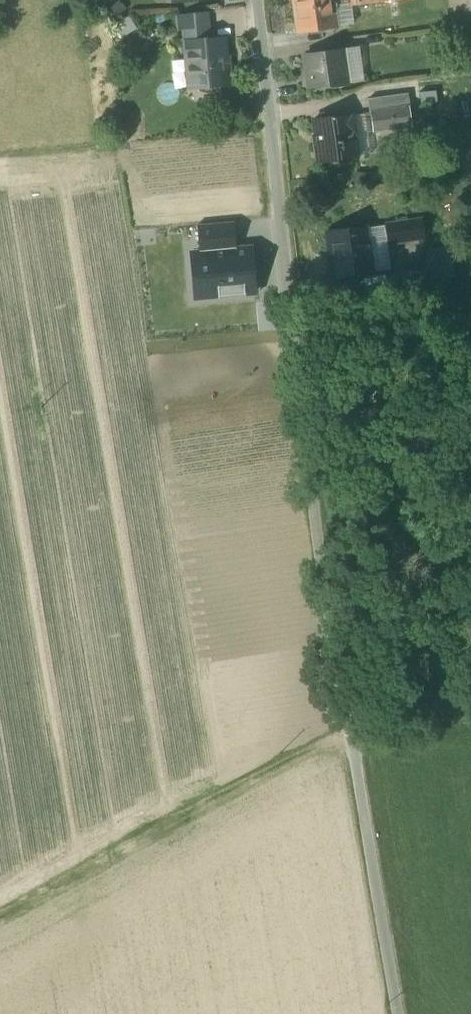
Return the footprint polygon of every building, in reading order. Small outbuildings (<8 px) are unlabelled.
[(300,31),(334,27),(331,5),(351,2),(350,0),(295,0),(300,31)] [(351,2),(331,5),(334,27),(354,24),(351,4),(351,2)] [(177,17),(178,29),(208,26),(207,14),(177,17)] [(186,42),(190,87),(231,83),(229,65),(226,65),(224,39),(186,42)] [(359,48),(343,50),(347,81),(364,79),(359,48)] [(305,55),(310,87),(347,81),(343,50),(305,55)] [(369,95),(371,111),(409,106),(407,89),(369,95)] [(412,125),(409,106),(371,111),(374,131),(412,125)] [(350,113),(356,157),(372,155),(366,111),(350,113)] [(315,143),(317,162),(356,157),(350,113),(314,118),(317,143),(315,143)] [(198,224),(199,244),(213,243),(213,251),(236,249),(233,221),(198,224)] [(384,226),(386,242),(423,237),(421,221),(384,226)] [(364,226),(371,271),(390,268),(386,242),(384,226),(384,223),(364,226)] [(333,249),(337,276),(371,271),(364,226),(327,232),(329,249),(333,249)] [(200,256),(192,257),(194,275),(202,275),(204,296),(254,292),(252,265),(249,265),(248,248),(236,249),(213,251),(213,243),(199,244),(200,256)] [(425,252),(429,280),(434,279),(456,276),(453,248),(425,252)]
